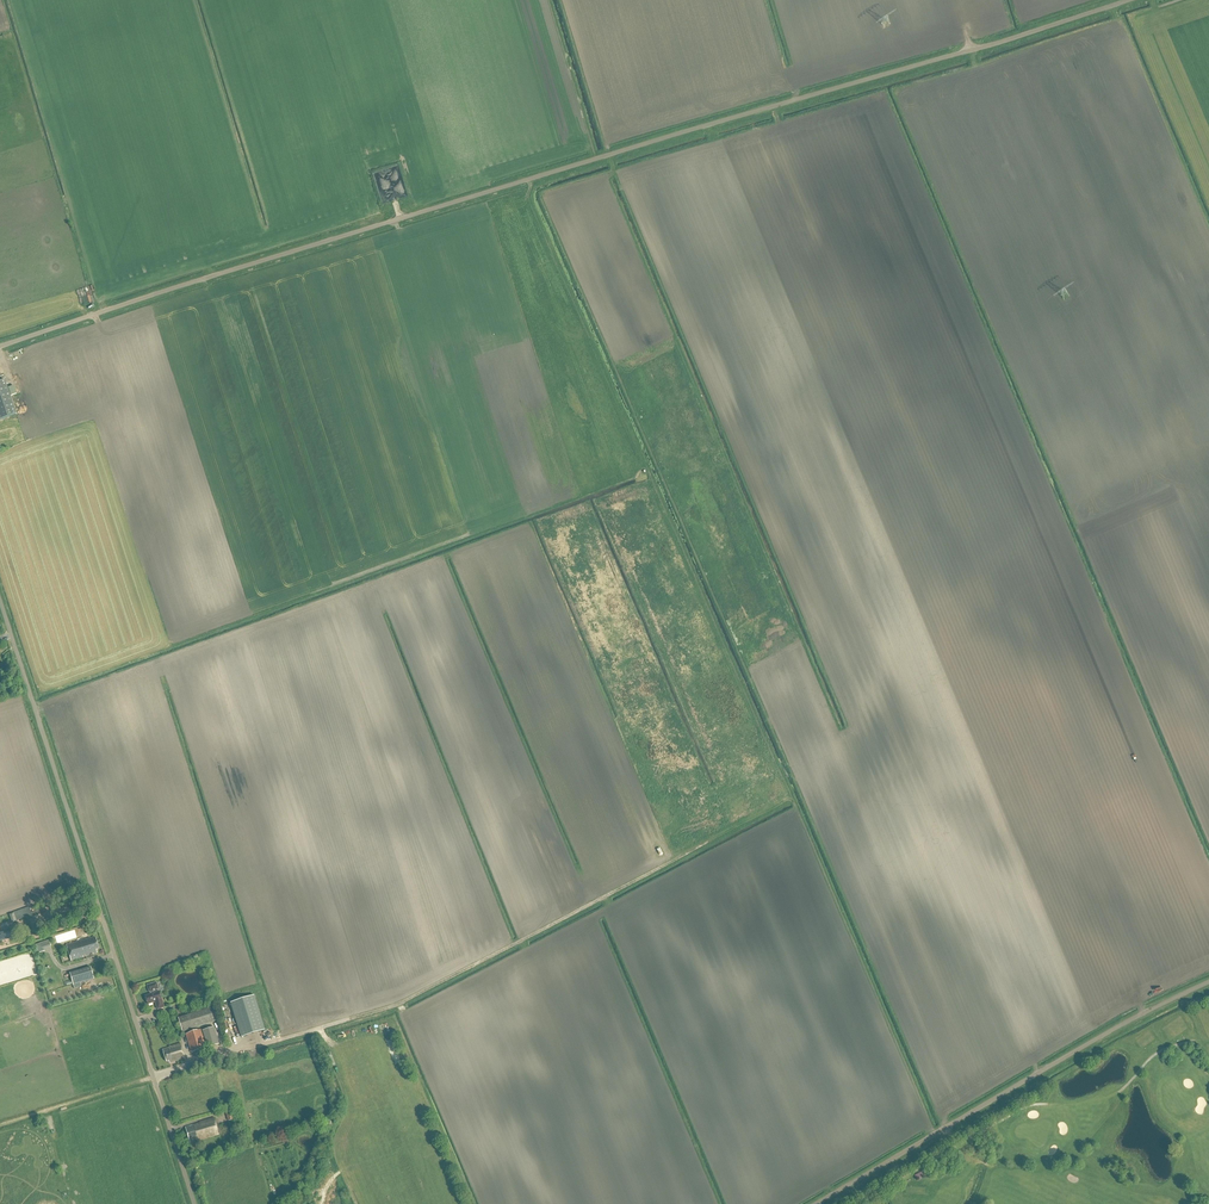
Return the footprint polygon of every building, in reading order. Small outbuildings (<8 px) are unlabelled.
[(16,415),(4,380),(0,382),(0,420),(16,415)] [(25,909),(12,913),(13,914),(9,915),(12,923),(25,918),(26,920),(33,918),(31,914),(27,915),(25,909)] [(8,927),(3,929),(4,931),(0,932),(0,941),(11,938),(8,927)] [(99,949),(95,938),(88,940),(88,939),(66,946),(71,961),(97,953),(96,950),(99,949)] [(49,939),(35,944),(38,953),(52,948),(49,939)] [(70,974),(73,985),(94,979),(90,968),(70,974)] [(150,992),(151,995),(146,997),(148,1005),(156,1003),(158,1010),(165,1008),(162,1001),(163,1001),(160,992),(154,994),(153,991),(159,989),(157,983),(148,986),(150,992)] [(231,1003),(241,1038),(265,1031),(255,996),(231,1003)] [(178,1018),(183,1032),(217,1022),(212,1007),(178,1018)] [(203,1031),(208,1048),(220,1045),(214,1028),(203,1031)] [(207,1048),(201,1030),(186,1035),(192,1053),(207,1048)] [(186,1059),(181,1044),(171,1047),(171,1048),(163,1050),(167,1062),(169,1062),(170,1064),(186,1059)] [(225,1111),(228,1121),(235,1120),(232,1109),(225,1111)] [(190,1143),(219,1135),(215,1118),(200,1122),(200,1124),(186,1128),(190,1143)]
